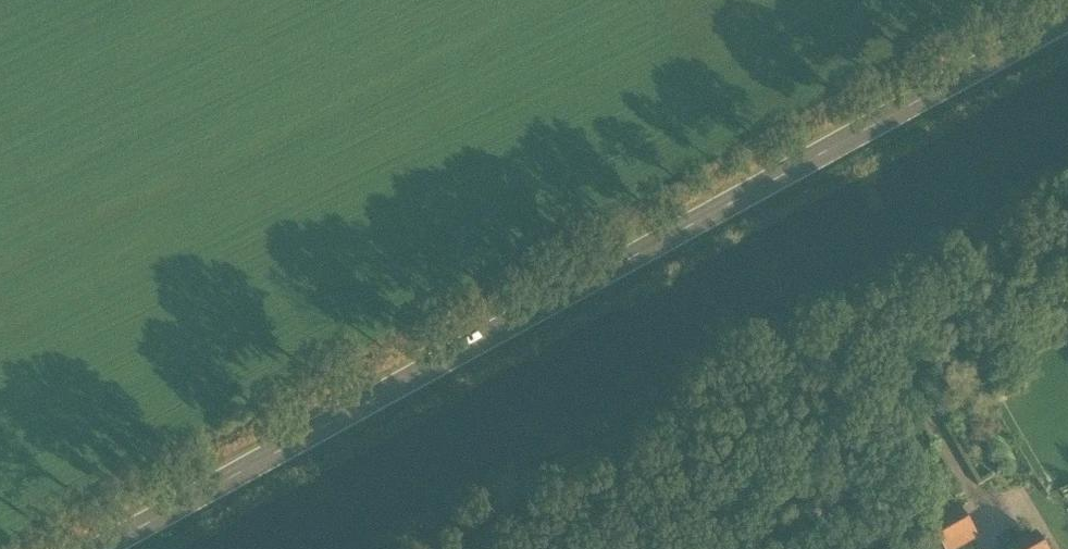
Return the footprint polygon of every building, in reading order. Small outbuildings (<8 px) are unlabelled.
[(969,525),(938,543),(942,548),(960,548),(977,539),(969,525)] [(1036,536),(1013,548),(1044,548),(1036,536)]
